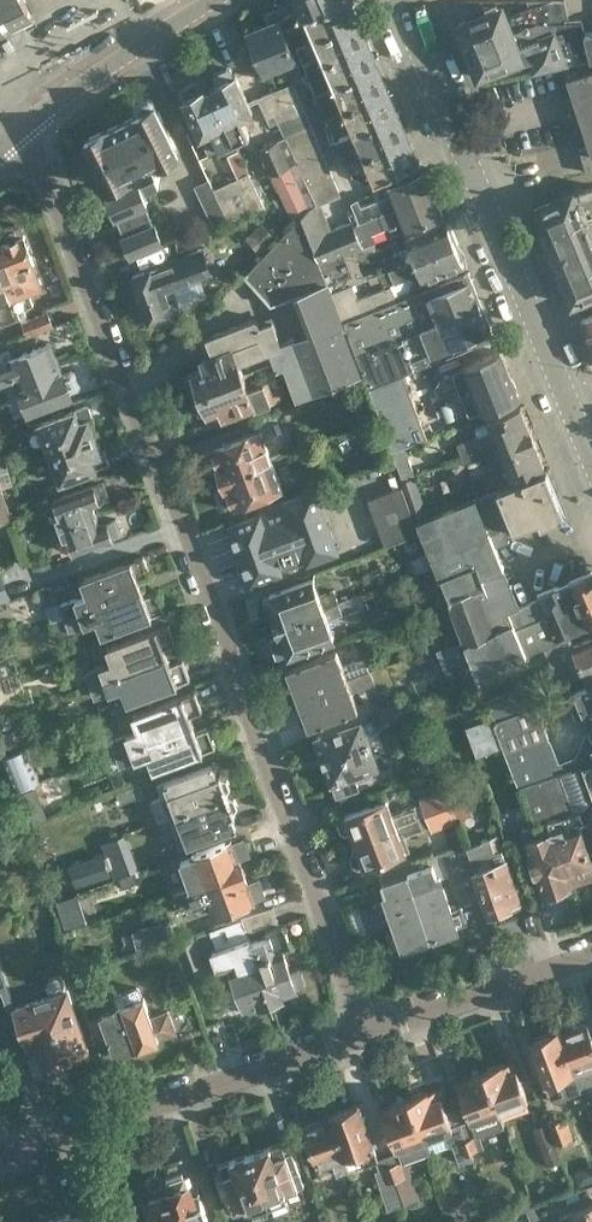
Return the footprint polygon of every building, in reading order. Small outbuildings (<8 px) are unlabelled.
[(8,29),(34,16),(26,0),(0,0),(0,14),(8,29)] [(299,29),(294,15),(331,0),(293,0),(274,8),(286,35),(299,29)] [(300,30),(301,30),(306,41),(359,19),(351,0),(331,0),(294,15),(299,29),(300,30)] [(570,17),(566,0),(549,0),(549,21),(551,21),(583,22),(582,17),(570,18),(570,17)] [(468,49),(537,21),(531,7),(507,17),(502,5),(458,23),(468,49)] [(296,59),(286,36),(286,35),(274,8),(265,11),(270,23),(247,33),(264,72),(285,63),(293,83),(294,84),(306,79),(297,58),(296,59)] [(0,14),(0,34),(8,29),(0,14)] [(306,67),(368,42),(359,19),(306,41),(297,44),(306,67)] [(549,21),(537,21),(468,49),(478,75),(490,71),(493,77),(524,67),(522,59),(528,57),(534,70),(553,66),(554,67),(591,59),(591,55),(586,33),(583,22),(551,21),(549,21)] [(316,91),(377,66),(368,42),(306,67),(316,91)] [(554,67),(588,172),(591,171),(591,59),(554,67)] [(218,83),(210,86),(236,141),(250,134),(242,117),(255,111),(236,73),(235,74),(231,66),(214,73),(218,83)] [(326,116),(388,90),(377,66),(316,91),(326,116)] [(175,103),(199,155),(208,150),(209,154),(220,148),(222,153),(229,150),(226,145),(236,141),(210,86),(202,90),(198,81),(181,89),(185,98),(175,103)] [(285,117),(304,108),(294,84),(293,83),(274,91),(285,117)] [(335,139),(397,114),(388,90),(326,116),(335,139)] [(279,119),(285,117),(274,91),(257,97),(270,125),(279,121),(279,119)] [(136,115),(122,122),(145,170),(179,154),(153,100),(147,97),(135,103),(133,109),(136,115)] [(285,133),(310,123),(304,108),(285,117),(279,119),(279,121),(285,133)] [(345,163),(407,137),(397,114),(335,139),(345,163)] [(122,122),(86,139),(87,141),(80,145),(88,161),(95,157),(102,172),(94,176),(101,191),(145,170),(122,122)] [(292,147),(316,136),(310,123),(285,133),(287,136),(292,147)] [(302,193),(296,180),(289,166),(299,161),(292,147),(287,136),(259,148),(272,175),(295,223),(302,216),(309,209),(302,193)] [(299,161),(322,151),(316,136),(292,147),(299,161)] [(407,137),(345,163),(349,173),(362,167),(368,165),(374,180),(420,160),(419,158),(415,158),(407,137)] [(249,172),(239,150),(228,154),(239,177),(214,189),(230,221),(266,207),(249,172)] [(296,180),(328,165),(322,151),(299,161),(289,166),(296,180)] [(302,193),(312,189),(334,180),(328,165),(296,180),(302,193)] [(360,222),(435,192),(426,170),(385,187),(388,195),(363,205),(359,197),(352,201),(354,209),(360,222)] [(319,204),(322,202),(340,195),(334,180),(312,189),(319,204)] [(165,242),(141,183),(107,198),(132,256),(165,242)] [(591,212),(591,186),(571,193),(533,209),(543,233),(591,212)] [(319,204),(312,189),(302,193),(309,209),(302,216),(328,281),(330,280),(334,291),(353,283),(354,284),(366,279),(358,258),(367,254),(365,248),(376,243),(372,233),(404,220),(407,228),(443,213),(435,192),(360,222),(354,209),(349,211),(353,220),(332,229),(322,202),(319,204)] [(543,233),(552,256),(591,240),(591,212),(543,233)] [(447,221),(443,213),(407,228),(403,231),(392,236),(395,252),(400,265),(400,266),(459,243),(449,220),(447,221)] [(302,216),(295,223),(246,275),(272,304),(296,295),(295,293),(328,281),(302,216)] [(20,226),(11,222),(4,225),(0,232),(0,237),(2,241),(0,241),(0,261),(21,317),(28,335),(53,325),(48,312),(29,320),(24,307),(34,304),(29,289),(42,284),(34,261),(35,260),(25,232),(23,233),(20,226)] [(262,222),(246,237),(261,253),(277,238),(262,222)] [(552,256),(562,280),(591,267),(591,240),(552,256)] [(413,287),(468,265),(459,243),(400,266),(400,265),(389,269),(390,270),(380,274),(384,285),(386,284),(387,287),(359,298),(354,284),(353,283),(334,291),(345,320),(398,300),(392,285),(395,283),(410,278),(413,287)] [(164,290),(210,274),(201,249),(134,274),(150,320),(172,312),(164,290)] [(0,261),(0,317),(2,324),(21,317),(0,261)] [(562,280),(572,303),(591,295),(591,267),(562,280)] [(470,272),(398,300),(345,320),(348,326),(346,326),(357,354),(482,303),(470,272)] [(361,364),(357,354),(346,326),(348,326),(345,320),(334,291),(330,280),(328,281),(295,293),(296,295),(309,331),(281,341),(274,322),(262,326),(260,321),(228,333),(226,329),(205,336),(212,355),(203,358),(206,368),(184,376),(192,395),(245,377),(240,363),(271,351),(277,369),(284,366),(297,399),(363,373),(361,364)] [(482,303),(357,354),(361,364),(370,388),(417,369),(476,345),(496,337),(482,303)] [(583,318),(591,341),(591,314),(583,318)] [(4,385),(3,385),(18,379),(60,363),(52,342),(13,356),(8,343),(0,347),(0,387),(4,385)] [(501,351),(453,370),(470,415),(519,396),(501,351)] [(60,363),(18,379),(29,408),(71,392),(80,389),(82,385),(76,371),(72,369),(63,372),(60,363)] [(245,377),(192,395),(199,415),(220,407),(224,416),(255,405),(256,409),(281,400),(275,382),(250,391),(245,377)] [(288,418),(303,412),(299,400),(284,406),(288,418)] [(88,404),(75,409),(39,422),(50,452),(96,435),(90,418),(93,417),(88,404)] [(466,463),(486,455),(533,437),(521,407),(479,424),(476,428),(479,434),(457,443),(466,463)] [(213,445),(214,448),(201,453),(208,470),(220,465),(224,475),(271,458),(260,428),(213,445)] [(102,451),(96,435),(50,452),(61,480),(110,462),(105,450),(102,451)] [(487,487),(511,478),(544,465),(533,437),(486,455),(493,473),(483,477),(487,487)] [(409,445),(393,451),(403,479),(401,479),(416,520),(417,520),(429,515),(415,476),(416,476),(416,474),(408,454),(412,452),(409,445)] [(9,467),(5,454),(0,455),(0,470),(9,467)] [(224,475),(228,485),(216,490),(222,507),(234,502),(235,504),(282,487),(271,458),(224,475)] [(0,470),(0,475),(4,488),(15,484),(9,467),(0,470)] [(309,473),(313,485),(327,480),(323,468),(309,473)] [(509,611),(520,605),(505,568),(496,546),(510,540),(506,529),(524,521),(527,529),(564,515),(545,469),(434,512),(434,513),(429,515),(417,520),(431,553),(436,566),(441,577),(442,577),(450,597),(449,598),(464,639),(465,642),(477,675),(527,654),(517,629),(509,611)] [(11,518),(0,481),(0,522),(11,518)] [(61,527),(103,512),(99,501),(110,497),(104,481),(93,485),(55,499),(61,515),(57,517),(61,527)] [(419,531),(416,520),(403,485),(369,498),(385,543),(419,531)] [(253,581),(337,550),(315,490),(287,500),(287,501),(260,512),(261,514),(231,525),(253,581)] [(103,512),(61,527),(65,538),(69,537),(75,553),(113,538),(124,533),(119,518),(107,522),(103,512)] [(417,573),(436,566),(431,553),(413,560),(417,573)] [(66,616),(143,588),(140,579),(152,575),(145,555),(83,578),(88,593),(61,603),(66,616)] [(0,573),(0,602),(2,601),(2,603),(13,598),(2,572),(0,573)] [(591,596),(591,572),(538,594),(539,597),(520,605),(509,611),(517,629),(591,596)] [(338,602),(337,599),(334,590),(321,595),(315,578),(269,594),(280,623),(338,602)] [(146,596),(143,588),(66,616),(52,621),(58,637),(70,628),(97,618),(103,633),(165,610),(158,592),(146,596)] [(365,606),(360,593),(351,597),(350,595),(337,599),(338,602),(280,623),(284,633),(270,638),(277,657),(290,652),(291,652),(335,636),(329,618),(342,613),(343,614),(365,606)] [(527,654),(528,655),(561,642),(558,636),(591,622),(591,596),(517,629),(527,654)] [(437,649),(460,641),(453,621),(430,629),(437,649)] [(91,683),(168,655),(165,646),(177,642),(170,623),(108,646),(113,661),(86,671),(91,683)] [(591,658),(591,636),(572,645),(574,651),(551,661),(555,672),(591,658)] [(464,639),(460,641),(437,649),(451,685),(477,675),(465,642),(464,639)] [(301,697),(372,671),(371,669),(370,670),(365,657),(343,665),(337,651),(290,668),(301,697)] [(168,655),(91,683),(96,697),(123,686),(128,701),(190,678),(183,659),(171,663),(168,655)] [(555,672),(558,677),(556,678),(559,685),(564,683),(583,675),(586,682),(591,679),(591,658),(555,672)] [(372,671),(301,697),(311,726),(359,709),(352,691),(377,682),(372,671)] [(486,699),(503,693),(498,680),(481,686),(486,699)] [(575,691),(588,723),(591,722),(591,684),(575,691)] [(521,686),(503,693),(486,699),(487,702),(493,716),(494,721),(529,708),(521,686)] [(116,752),(193,723),(190,715),(202,710),(195,691),(133,714),(139,729),(111,739),(116,752)] [(387,720),(408,713),(403,700),(383,707),(387,720)] [(479,721),(493,716),(487,702),(473,707),(479,721)] [(507,753),(549,737),(542,719),(547,717),(542,703),(529,708),(494,721),(504,746),(507,753)] [(504,746),(494,721),(493,716),(479,721),(466,726),(477,756),(504,746)] [(379,735),(373,719),(361,723),(361,721),(316,738),(333,783),(338,794),(359,787),(355,775),(377,766),(367,739),(379,735)] [(197,731),(193,723),(116,752),(121,764),(148,753),(154,768),(215,745),(208,727),(197,731)] [(591,761),(591,743),(587,730),(551,743),(549,737),(507,753),(519,786),(591,761)] [(15,790),(27,785),(41,780),(28,746),(2,756),(15,790)] [(519,786),(532,821),(591,802),(591,761),(519,786)] [(217,773),(213,762),(158,782),(163,795),(158,800),(164,815),(170,815),(229,792),(228,790),(231,786),(228,777),(223,776),(221,772),(217,773)] [(27,785),(15,790),(12,791),(19,810),(34,804),(27,785)] [(355,839),(449,804),(443,789),(422,797),(424,801),(414,805),(392,813),(387,799),(346,814),(340,816),(338,821),(341,830),(347,832),(352,830),(355,839)] [(172,849),(182,846),(237,825),(233,815),(237,813),(236,810),(239,806),(235,796),(230,795),(229,792),(170,815),(177,832),(167,836),(172,849)] [(433,828),(455,820),(449,804),(355,839),(358,848),(354,850),(351,855),(355,864),(360,867),(380,859),(385,871),(405,864),(410,862),(400,836),(432,824),(433,828)] [(584,807),(548,819),(570,885),(591,878),(591,859),(579,823),(572,825),(570,820),(587,814),(585,809),(584,809),(584,807)] [(522,827),(525,836),(545,893),(546,893),(547,896),(553,898),(563,895),(566,889),(565,887),(570,885),(548,819),(522,827)] [(509,868),(497,832),(466,843),(484,896),(485,895),(491,910),(510,904),(509,900),(519,897),(516,887),(527,883),(521,864),(509,868)] [(190,890),(245,869),(241,857),(252,854),(245,836),(233,840),(179,860),(190,889),(189,890),(190,890)] [(467,902),(484,896),(466,843),(427,856),(410,862),(405,864),(431,936),(458,927),(458,926),(468,922),(463,906),(452,909),(440,873),(449,870),(458,894),(467,902)] [(127,847),(107,853),(114,875),(134,869),(127,847)] [(405,864),(385,871),(378,873),(397,929),(388,932),(394,948),(403,945),(403,946),(431,936),(405,864)] [(190,890),(189,890),(173,896),(178,910),(209,899),(215,915),(256,900),(255,899),(267,894),(260,877),(250,881),(245,869),(190,890)] [(53,901),(58,918),(97,905),(92,888),(53,901)] [(281,925),(274,906),(242,916),(246,929),(247,932),(266,925),(269,935),(251,942),(271,998),(297,988),(306,984),(300,967),(290,970),(282,949),(292,945),(284,923),(281,925)] [(205,963),(201,950),(200,947),(222,940),(221,938),(246,929),(242,916),(193,933),(178,939),(188,969),(205,963)] [(132,930),(138,949),(138,950),(176,939),(171,919),(132,930)] [(73,928),(59,932),(62,941),(75,937),(73,928)] [(251,942),(249,936),(223,946),(238,988),(229,992),(235,1010),(245,1006),(245,1007),(271,998),(251,942)] [(65,980),(64,978),(58,975),(49,978),(46,985),(50,995),(15,1006),(30,1051),(38,1049),(47,1074),(67,1067),(65,1061),(90,1053),(69,989),(68,989),(65,980)] [(117,1005),(102,1010),(116,1052),(138,1045),(139,1046),(160,1039),(159,1037),(176,1031),(169,1010),(152,1016),(145,996),(143,996),(140,986),(117,994),(119,1001),(116,1002),(117,1005)] [(100,1017),(86,1022),(93,1043),(107,1039),(100,1017)] [(588,1022),(559,1032),(574,1071),(578,1083),(591,1079),(591,1033),(588,1022)] [(574,1071),(559,1032),(558,1029),(529,1039),(550,1095),(563,1091),(557,1077),(574,1071)] [(486,1071),(501,1111),(529,1101),(514,1060),(486,1071)] [(465,1103),(456,1106),(473,1151),(485,1147),(475,1121),(501,1111),(486,1071),(457,1081),(465,1103)] [(439,1088),(410,1098),(429,1151),(454,1143),(461,1161),(475,1156),(456,1106),(447,1110),(439,1088)] [(407,1159),(429,1151),(410,1098),(381,1109),(396,1149),(400,1148),(401,1150),(388,1155),(404,1204),(420,1198),(407,1159)] [(329,1113),(331,1117),(349,1169),(372,1161),(388,1209),(404,1204),(388,1155),(379,1158),(359,1102),(329,1113)] [(548,1121),(562,1159),(560,1153),(557,1143),(573,1137),(574,1136),(565,1114),(548,1121)] [(349,1169),(331,1117),(304,1126),(318,1165),(333,1160),(337,1173),(349,1169)] [(548,1165),(562,1159),(548,1121),(534,1127),(548,1165)] [(576,1147),(573,1137),(557,1143),(560,1153),(576,1147)] [(283,1141),(251,1152),(272,1212),(288,1207),(283,1192),(305,1185),(293,1151),(287,1153),(283,1141)] [(224,1176),(217,1178),(224,1196),(230,1194),(235,1209),(251,1203),(256,1218),(272,1212),(251,1152),(219,1163),(224,1176)] [(186,1174),(168,1180),(171,1192),(150,1199),(157,1221),(223,1221),(217,1203),(205,1207),(198,1186),(191,1189),(186,1174)] [(571,1213),(575,1221),(591,1221),(591,1204),(571,1213)] [(91,1212),(72,1218),(70,1213),(50,1219),(51,1221),(94,1221),(91,1212)]
